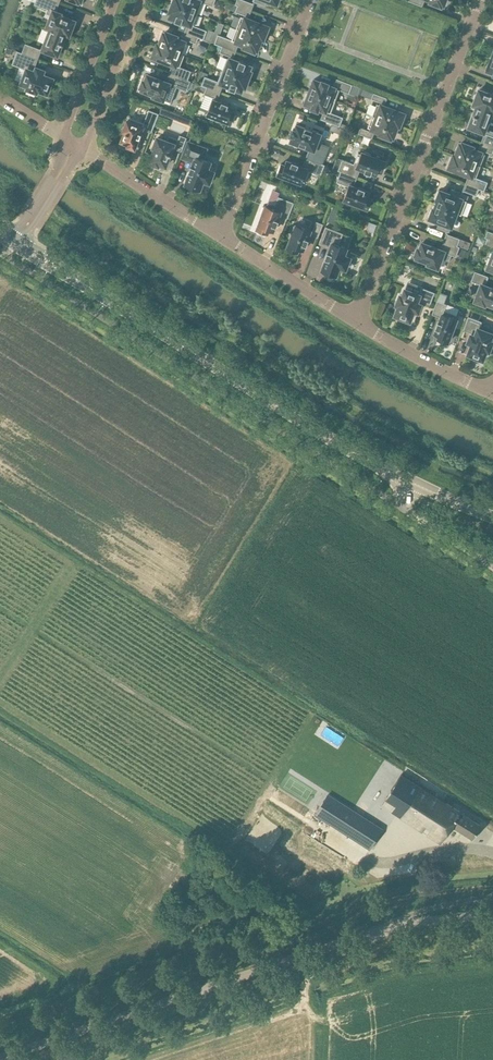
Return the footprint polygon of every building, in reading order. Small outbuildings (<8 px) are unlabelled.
[(56,0),(36,0),(34,4),(48,9),(47,13),(52,15),(47,27),(51,28),(65,34),(69,35),(70,33),(70,34),(73,28),(72,27),(74,21),(60,15),(61,13),(55,11),(59,1),(56,0)] [(202,2),(213,6),(215,0),(174,0),(173,4),(198,14),(202,2)] [(224,2),(217,0),(215,6),(222,9),(224,2)] [(238,5),(251,10),(254,3),(253,3),(245,0),(237,0),(235,4),(238,5)] [(170,17),(176,19),(175,20),(181,23),(181,21),(188,24),(185,32),(198,37),(204,39),(207,30),(194,25),(198,14),(173,4),(170,12),(172,12),(170,17)] [(251,10),(238,5),(235,11),(248,16),(248,17),(251,10)] [(241,16),(236,28),(263,39),(268,27),(266,26),(241,16)] [(65,34),(51,28),(43,49),(45,50),(45,51),(51,53),(51,52),(59,55),(62,47),(61,46),(65,34)] [(257,50),(262,38),(263,39),(236,28),(232,40),(218,34),(214,43),(222,46),(235,51),(238,45),(237,45),(236,44),(237,42),(245,45),(244,47),(255,51),(255,49),(257,50)] [(157,44),(157,45),(184,55),(185,55),(180,53),(185,41),(176,38),(177,36),(166,32),(165,34),(164,33),(159,45),(157,44)] [(198,37),(185,32),(183,38),(183,39),(184,38),(196,43),(198,37)] [(22,52),(38,58),(41,49),(40,49),(25,43),(22,52)] [(157,45),(153,56),(154,57),(173,65),(170,73),(188,80),(191,71),(180,67),(184,55),(157,45)] [(235,51),(222,46),(220,52),(232,57),(233,57),(235,51)] [(38,58),(22,52),(17,51),(12,64),(27,70),(22,82),(21,82),(21,83),(28,86),(28,88),(37,92),(38,89),(48,93),(50,86),(53,78),(42,74),(44,70),(34,67),(38,58)] [(222,70),(248,79),(251,72),(249,71),(251,66),(245,64),(245,63),(240,61),(239,62),(230,58),(230,59),(227,58),(222,70)] [(222,70),(218,81),(204,76),(201,85),(220,92),(223,84),(230,86),(229,88),(235,90),(235,89),(241,91),(243,86),(245,87),(248,79),(222,70)] [(143,81),(141,87),(143,88),(142,89),(154,94),(154,96),(171,103),(177,87),(187,91),(190,81),(188,80),(170,73),(166,82),(148,75),(145,82),(143,81)] [(349,93),(352,84),(337,78),(334,85),(335,85),(335,87),(335,88),(340,90),(349,93)] [(313,81),(309,91),(335,101),(340,90),(335,88),(335,87),(327,85),(328,83),(322,81),(322,82),(314,80),(314,81),(313,81)] [(217,99),(220,92),(201,85),(206,87),(204,94),(217,99),(216,99),(217,99)] [(479,90),(477,96),(476,96),(474,102),(474,104),(492,111),(492,95),(479,90)] [(326,111),(325,113),(324,113),(321,119),(340,126),(343,117),(331,112),(335,101),(309,91),(305,101),(305,102),(305,103),(313,106),(312,107),(318,110),(318,108),(326,111)] [(387,98),(374,93),(371,99),(384,103),(384,104),(385,104),(387,98)] [(216,117),(231,123),(235,114),(231,112),(233,108),(227,105),(228,104),(222,102),(221,103),(212,100),(207,113),(209,114),(208,116),(215,119),(216,117)] [(372,115),(399,126),(404,114),(402,113),(377,103),(372,115)] [(474,104),(477,106),(472,118),(471,118),(468,126),(476,129),(475,130),(481,132),(482,132),(482,131),(484,132),(490,116),(492,118),(492,111),(474,104)] [(125,132),(121,141),(129,144),(128,146),(135,149),(139,138),(141,134),(140,134),(143,127),(145,128),(145,129),(145,128),(144,129),(152,132),(159,113),(149,110),(144,122),(130,117),(129,121),(127,121),(123,131),(125,132)] [(399,126),(372,115),(368,127),(381,132),(380,134),(391,138),(391,136),(393,137),(397,125),(399,126)] [(294,130),(290,139),(291,140),(291,141),(311,149),(310,151),(309,151),(306,158),(325,165),(325,164),(323,163),(325,157),(328,147),(317,142),(320,134),(319,133),(319,132),(305,127),(305,128),(297,125),(295,130),(294,130)] [(371,138),(374,132),(373,132),(360,127),(358,133),(371,138)] [(481,143),(492,147),(492,136),(486,134),(486,133),(485,133),(481,143)] [(154,147),(156,148),(151,160),(153,161),(152,163),(158,165),(159,163),(165,166),(173,147),(182,151),(187,137),(180,135),(178,140),(169,136),(167,141),(157,138),(154,147)] [(206,149),(188,143),(183,157),(194,162),(192,167),(191,166),(189,172),(190,172),(185,185),(190,186),(189,188),(197,191),(197,189),(199,190),(203,180),(209,183),(214,171),(207,169),(210,161),(202,158),(206,149)] [(478,151),(472,149),(473,147),(462,143),(462,145),(460,144),(455,156),(454,155),(453,155),(481,166),(486,152),(492,154),(492,152),(492,147),(481,143),(478,151)] [(342,159),(338,170),(357,177),(360,168),(365,170),(365,171),(371,173),(371,172),(377,174),(379,170),(382,171),(386,162),(371,156),(371,154),(364,151),(363,153),(361,152),(361,154),(358,153),(354,164),(342,159)] [(453,155),(449,167),(451,168),(471,176),(470,178),(468,177),(466,184),(479,189),(484,191),(488,182),(476,177),(481,166),(453,155)] [(292,163),(291,163),(286,161),(284,165),(281,164),(277,173),(292,179),(292,181),(299,184),(300,182),(302,183),(302,181),(305,182),(309,171),(321,176),(325,165),(306,158),(303,167),(297,165),(298,164),(292,162),(292,163)] [(332,166),(334,161),(327,158),(325,163),(332,166)] [(353,202),(368,208),(372,199),(368,197),(370,193),(364,191),(364,189),(359,187),(358,188),(353,186),(357,177),(338,170),(340,171),(336,182),(348,186),(344,199),(346,199),(345,201),(352,204),(353,202)] [(476,196),(479,189),(466,184),(463,191),(464,191),(476,196)] [(438,200),(436,205),(457,213),(456,213),(461,215),(469,195),(454,190),(452,195),(440,190),(436,200),(438,200)] [(267,233),(268,230),(268,229),(272,231),(275,225),(276,226),(278,220),(277,220),(279,215),(288,218),(294,202),(278,196),(274,208),(267,205),(266,207),(264,206),(261,214),(263,214),(257,230),(267,233)] [(429,218),(441,223),(439,228),(449,232),(456,213),(457,213),(436,205),(434,209),(433,209),(429,218)] [(318,237),(323,224),(316,221),(311,234),(318,237)] [(287,249),(297,252),(298,248),(302,250),(305,244),(306,245),(308,239),(307,239),(310,229),(297,224),(296,226),(294,225),(291,233),(293,233),(287,249)] [(326,226),(319,243),(331,248),(329,253),(327,252),(325,258),(327,258),(322,271),(326,273),(326,275),(333,277),(334,276),(336,276),(339,267),(346,269),(350,258),(344,255),(347,247),(339,244),(343,233),(326,226)] [(492,240),(492,232),(488,230),(485,237),(487,238),(492,240)] [(444,240),(457,246),(460,238),(448,234),(448,233),(447,233),(444,240)] [(487,238),(485,237),(479,235),(476,242),(492,249),(492,240),(487,238)] [(444,240),(441,250),(422,243),(420,249),(418,249),(415,255),(417,255),(417,257),(429,262),(428,264),(438,267),(441,258),(449,261),(452,255),(456,256),(460,246),(457,246),(444,240)] [(485,285),(488,276),(475,271),(471,281),(481,285),(475,300),(485,304),(485,302),(492,305),(492,289),(485,285)] [(405,289),(402,296),(400,295),(397,305),(399,306),(395,316),(402,318),(403,318),(410,320),(414,310),(418,312),(421,302),(430,305),(435,292),(421,287),(419,295),(406,290),(406,289),(405,289)] [(447,343),(453,327),(455,328),(458,321),(456,320),(457,318),(455,318),(456,315),(444,310),(446,304),(437,300),(432,314),(441,317),(439,322),(438,322),(436,327),(437,328),(435,334),(439,335),(438,339),(447,343)] [(472,343),(468,354),(475,357),(482,360),(486,350),(489,351),(492,342),(490,341),(492,333),(492,334),(479,329),(482,321),(468,316),(463,329),(472,333),(468,342),(472,343)] [(391,790),(382,805),(400,817),(423,831),(427,834),(441,843),(452,826),(455,828),(459,830),(472,839),(481,825),(460,811),(446,803),(401,774),(391,790)] [(382,829),(328,795),(316,814),(370,848),(382,829)]
